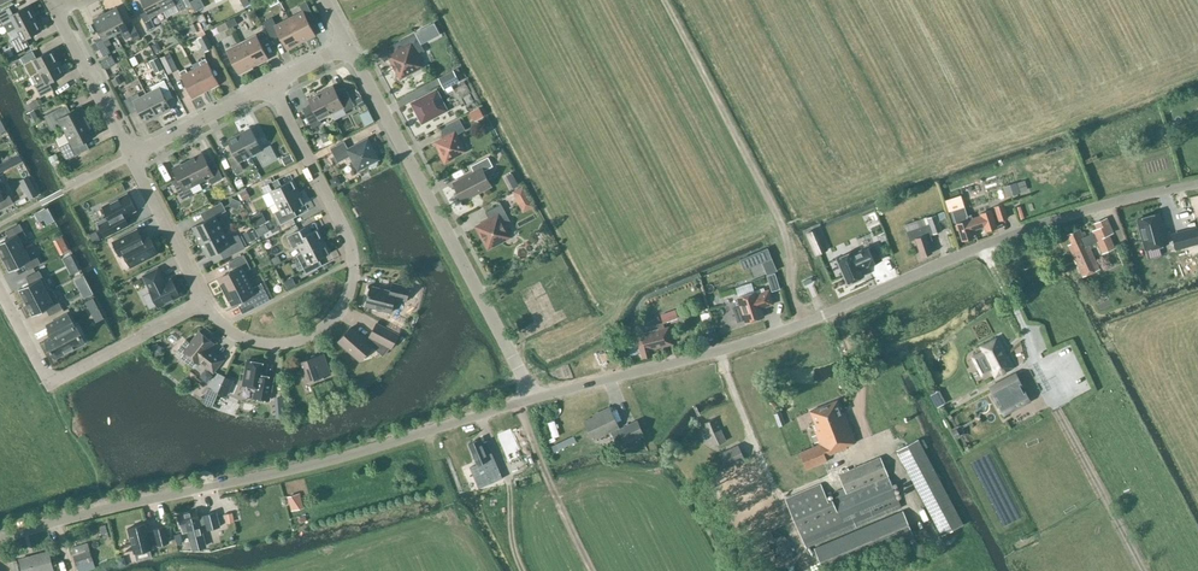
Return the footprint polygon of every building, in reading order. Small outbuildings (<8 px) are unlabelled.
[(158,0),(141,0),(147,11),(140,14),(149,31),(156,28),(150,17),(163,11),(158,0)] [(163,11),(176,5),(179,12),(186,8),(182,0),(158,0),(163,11)] [(35,18),(29,5),(13,14),(9,7),(0,12),(0,19),(3,25),(4,25),(8,33),(16,29),(16,28),(35,18)] [(131,36),(134,41),(140,38),(132,21),(126,25),(117,7),(105,13),(116,34),(121,31),(126,39),(131,36)] [(289,18),(301,42),(315,35),(303,11),(289,18)] [(108,38),(116,34),(105,13),(93,19),(102,37),(96,40),(104,56),(110,53),(107,46),(111,44),(108,38)] [(35,18),(16,28),(16,29),(20,36),(11,40),(17,52),(30,45),(26,39),(42,30),(35,18)] [(301,42),(289,18),(276,25),(272,18),(264,22),(272,39),(280,35),(287,49),(301,42)] [(201,28),(198,23),(191,27),(194,33),(196,32),(199,38),(198,38),(205,52),(213,48),(202,27),(201,28)] [(396,69),(395,70),(400,79),(409,75),(408,74),(422,66),(415,53),(423,49),(415,33),(399,41),(403,49),(389,56),(396,69)] [(241,42),(254,67),(268,59),(256,35),(241,42)] [(239,74),(254,67),(241,42),(227,50),(239,74)] [(39,72),(59,62),(52,49),(36,58),(33,51),(20,58),(27,69),(35,65),(39,72)] [(177,69),(170,53),(160,58),(168,74),(177,69)] [(105,69),(116,63),(111,55),(100,60),(105,69)] [(164,70),(158,57),(150,61),(156,73),(164,70)] [(194,69),(206,91),(219,84),(206,58),(199,62),(201,66),(194,69)] [(39,72),(32,76),(36,84),(35,84),(41,96),(53,90),(49,83),(65,74),(59,62),(39,72)] [(206,91),(194,69),(188,72),(186,69),(179,72),(192,98),(206,91)] [(460,82),(454,70),(438,78),(444,89),(460,82)] [(153,90),(146,94),(158,116),(171,109),(164,96),(171,93),(164,80),(151,87),(153,90)] [(332,113),(335,120),(347,114),(345,111),(355,106),(345,88),(337,93),(333,86),(321,92),(332,113)] [(422,122),(446,110),(436,91),(413,104),(422,122)] [(332,113),(321,92),(308,99),(312,105),(303,110),(312,128),(322,123),(320,120),(332,113)] [(145,123),(158,116),(146,94),(140,97),(138,93),(124,100),(131,114),(138,110),(145,123)] [(61,125),(65,133),(89,121),(82,107),(64,116),(60,108),(44,116),(51,130),(61,125)] [(445,164),(454,159),(454,158),(466,151),(457,135),(465,130),(460,119),(445,127),(449,134),(435,142),(441,154),(440,154),(445,164)] [(97,135),(89,121),(65,133),(70,142),(60,147),(67,160),(83,152),(79,144),(97,135)] [(251,128),(239,134),(250,156),(257,153),(263,165),(277,158),(270,145),(262,150),(251,128)] [(239,162),(250,156),(239,134),(228,140),(235,154),(228,158),(236,173),(243,169),(239,162)] [(351,156),(358,170),(369,164),(370,166),(372,167),(377,164),(377,162),(377,160),(378,159),(368,139),(348,149),(344,141),(330,148),(338,162),(351,156)] [(202,153),(188,161),(199,182),(208,178),(212,184),(223,178),(215,162),(208,165),(202,153)] [(0,164),(0,173),(23,161),(20,154),(0,164)] [(474,173),(454,183),(463,200),(490,186),(483,171),(493,166),(488,157),(471,166),(474,173)] [(53,163),(56,168),(61,166),(59,160),(53,163)] [(190,187),(199,182),(188,161),(174,168),(180,180),(173,183),(181,199),(193,194),(190,187)] [(241,180),(236,182),(238,188),(244,186),(241,180)] [(271,191),(277,203),(298,192),(292,180),(279,187),(275,180),(262,187),(265,194),(271,191)] [(40,194),(34,184),(27,188),(33,198),(40,194)] [(534,206),(523,186),(512,191),(523,212),(534,206)] [(0,191),(0,210),(13,203),(9,195),(3,198),(0,191)] [(304,204),(298,192),(277,203),(280,209),(275,212),(281,224),(294,217),(291,211),(304,204)] [(136,210),(127,193),(103,206),(108,216),(97,222),(105,237),(125,227),(120,219),(136,210)] [(200,242),(223,230),(216,216),(227,211),(222,202),(200,213),(204,220),(192,227),(200,242)] [(1007,217),(1003,203),(993,207),(998,220),(1007,217)] [(503,223),(510,220),(501,204),(488,211),(492,219),(477,227),(484,240),(483,240),(488,250),(497,245),(496,244),(509,237),(503,223)] [(952,211),(962,240),(973,237),(971,230),(985,226),(986,230),(997,227),(991,209),(979,213),(981,217),(970,221),(965,206),(952,211)] [(1158,213),(1137,219),(1145,249),(1168,243),(1165,230),(1163,231),(1158,213)] [(915,239),(921,257),(932,253),(928,242),(932,241),(930,235),(942,231),(936,215),(927,218),(926,217),(904,225),(910,241),(915,239)] [(1071,243),(1068,245),(1083,276),(1099,269),(1089,246),(1097,242),(1103,253),(1114,248),(1108,235),(1113,233),(1107,218),(1095,224),(1097,229),(1093,231),(1093,233),(1083,237),(1079,229),(1067,234),(1071,243)] [(20,223),(6,231),(10,238),(0,243),(0,255),(2,259),(25,247),(20,238),(26,235),(20,223)] [(1171,233),(1175,249),(1197,243),(1197,231),(1197,226),(1171,233)] [(158,253),(148,234),(141,238),(137,229),(113,242),(120,256),(124,254),(131,267),(158,253)] [(302,252),(324,241),(317,229),(304,236),(301,229),(287,236),(293,248),(299,246),(302,252)] [(816,229),(806,233),(816,255),(826,251),(816,229)] [(223,230),(200,242),(208,257),(224,249),(228,256),(245,248),(239,235),(232,236),(227,238),(223,230)] [(94,242),(99,240),(96,233),(90,236),(94,242)] [(320,267),(316,260),(330,253),(324,241),(302,252),(290,259),(297,272),(304,268),(306,274),(320,267)] [(854,255),(853,252),(836,259),(846,285),(865,278),(861,269),(882,260),(876,246),(854,255)] [(32,260),(25,247),(2,259),(9,272),(25,263),(28,270),(41,264),(37,257),(32,260)] [(767,249),(741,260),(744,269),(762,262),(763,263),(767,274),(776,270),(767,249)] [(225,291),(248,280),(244,271),(251,268),(244,254),(229,262),(234,270),(219,278),(225,291)] [(165,283),(158,269),(144,276),(151,290),(150,291),(158,307),(179,296),(171,279),(165,283)] [(19,290),(25,303),(49,290),(39,270),(26,277),(30,284),(19,290)] [(775,273),(766,275),(772,292),(780,289),(775,273)] [(284,283),(287,289),(294,285),(291,279),(284,283)] [(248,280),(225,291),(232,305),(247,297),(253,308),(270,300),(262,283),(252,288),(248,280)] [(410,287),(393,283),(390,291),(370,286),(365,306),(391,313),(395,298),(406,301),(410,287)] [(741,306),(732,309),(737,322),(745,320),(746,323),(763,317),(759,306),(764,305),(765,307),(773,304),(769,290),(765,292),(764,289),(755,292),(752,283),(735,288),(741,306)] [(80,291),(84,298),(93,293),(89,286),(80,291)] [(49,290),(25,303),(32,316),(46,309),(50,315),(63,309),(52,288),(49,290)] [(93,298),(85,302),(90,310),(97,306),(93,298)] [(71,328),(66,318),(45,328),(51,339),(43,343),(53,361),(83,345),(73,327),(71,328)] [(368,341),(352,327),(339,342),(360,360),(373,346),(383,355),(390,347),(391,348),(399,334),(377,323),(370,337),(372,338),(368,341)] [(650,332),(636,336),(638,341),(636,342),(633,342),(628,343),(626,345),(629,354),(631,355),(636,353),(638,352),(640,351),(642,358),(652,355),(652,352),(656,351),(656,349),(673,344),(668,328),(650,333),(650,332)] [(194,368),(199,361),(213,372),(223,360),(209,349),(214,343),(200,332),(191,343),(186,339),(177,351),(181,355),(180,356),(194,368)] [(998,338),(981,347),(983,352),(973,357),(982,376),(992,371),(995,377),(1012,369),(998,338)] [(324,376),(330,373),(323,354),(300,362),(306,382),(315,379),(316,382),(325,379),(324,376)] [(256,398),(269,400),(273,377),(267,376),(265,374),(267,364),(247,361),(243,384),(252,386),(251,388),(253,390),(257,391),(256,398)] [(1000,409),(1027,396),(1018,378),(991,391),(1000,409)] [(842,413),(837,400),(810,411),(815,424),(812,425),(821,444),(799,453),(807,470),(828,461),(826,456),(855,443),(857,442),(844,413),(842,413)] [(619,429),(609,408),(598,413),(598,415),(584,421),(593,439),(610,431),(617,446),(625,442),(643,434),(637,421),(619,429)] [(708,432),(703,434),(705,440),(711,437),(715,446),(726,441),(716,418),(704,423),(708,432)] [(510,435),(499,439),(506,457),(517,452),(510,435)] [(576,441),(574,435),(551,446),(554,452),(576,441)] [(481,443),(480,439),(469,444),(478,464),(485,461),(487,467),(483,469),(491,486),(504,483),(501,477),(486,441),(481,443)] [(919,439),(908,445),(897,451),(942,536),(964,525),(919,439)] [(745,459),(738,445),(719,454),(726,468),(745,459)] [(837,499),(888,477),(880,456),(838,474),(844,488),(834,492),(837,499)] [(829,502),(821,484),(786,499),(802,539),(801,539),(805,549),(901,508),(888,477),(837,499),(829,502)] [(299,494),(289,497),(292,504),(301,501),(299,494)] [(207,530),(217,527),(220,526),(216,512),(204,516),(204,517),(199,518),(197,510),(178,515),(183,533),(189,532),(191,541),(204,538),(200,524),(206,523),(207,530)] [(815,549),(824,570),(838,570),(915,538),(903,511),(815,549)] [(147,524),(135,527),(128,529),(135,554),(154,549),(153,546),(158,544),(158,545),(170,542),(166,526),(154,530),(154,531),(149,532),(147,524)] [(93,560),(90,550),(73,555),(76,566),(93,560)] [(49,552),(20,559),(23,570),(51,570),(54,570),(49,552)]
